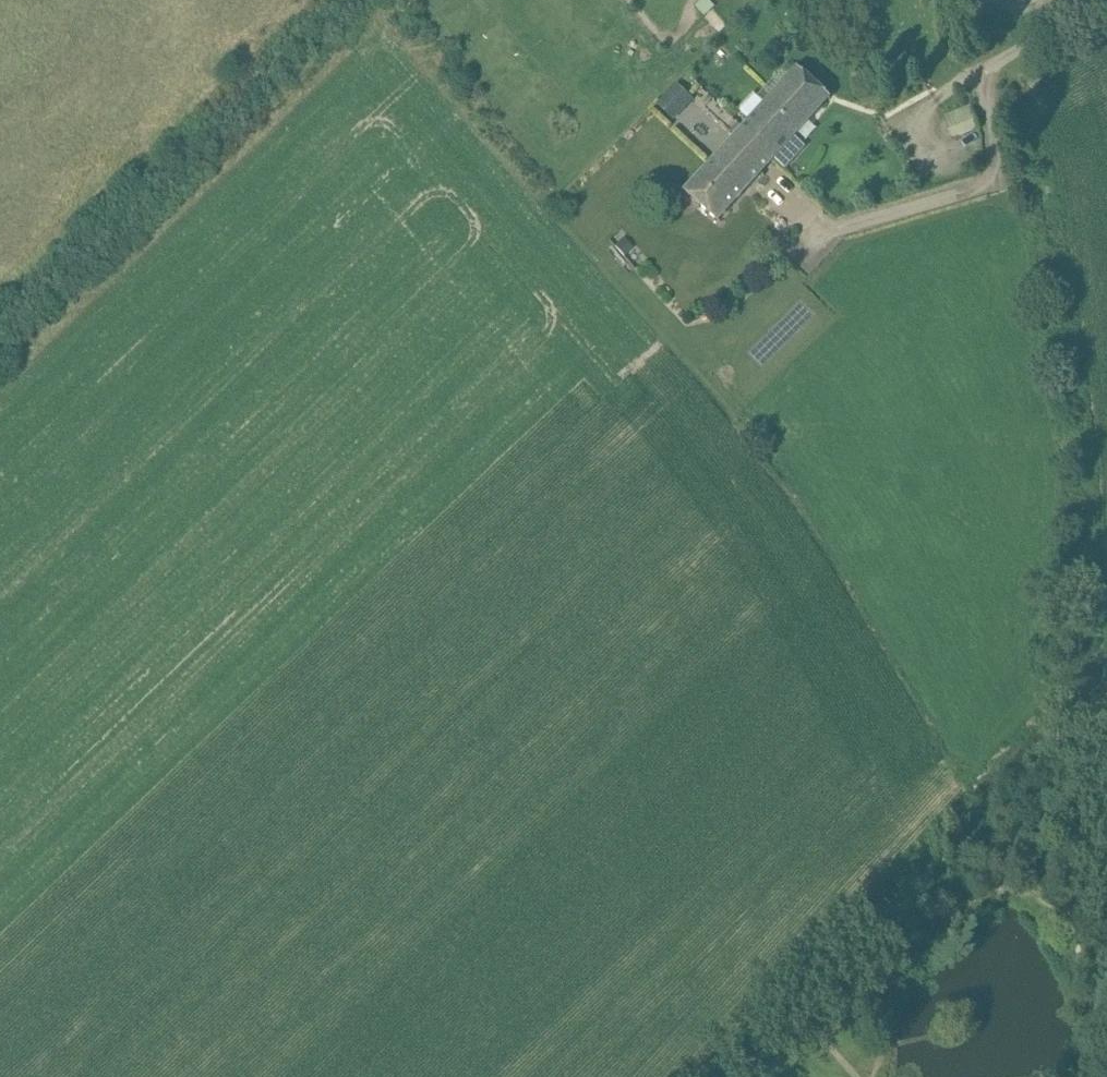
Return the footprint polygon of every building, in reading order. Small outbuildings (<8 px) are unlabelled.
[(831,97),(798,68),(685,191),(718,221),(816,114),(831,97)] [(694,99),(677,84),(657,105),(674,120),(694,99)] [(971,106),(944,116),(953,138),(979,128),(971,106)]
